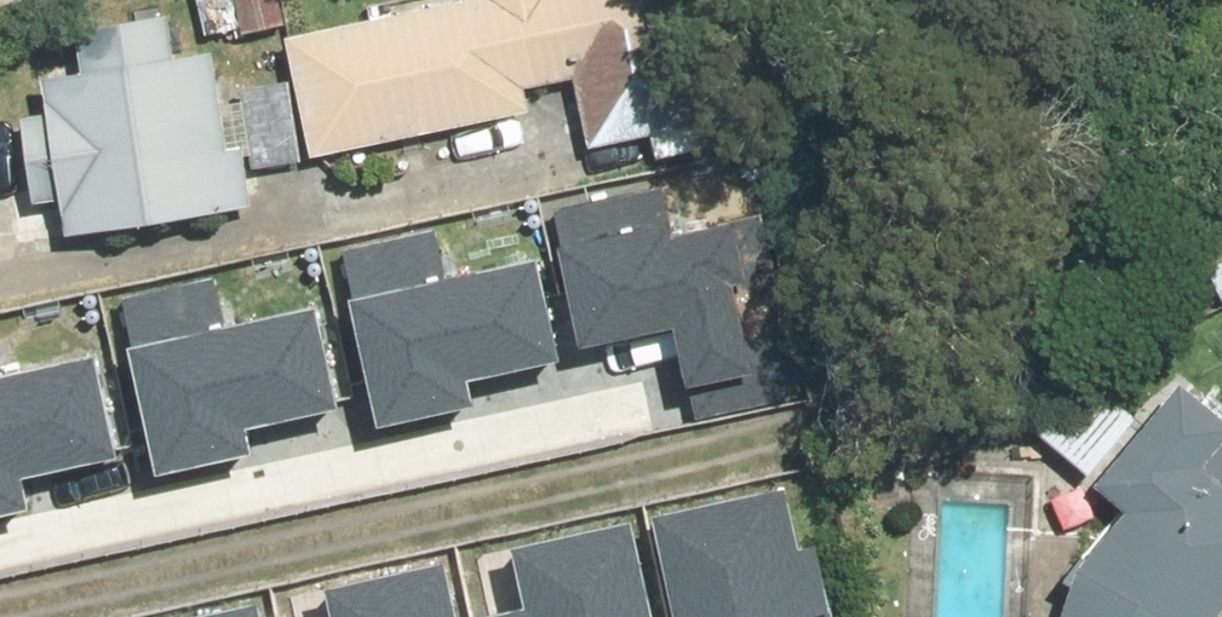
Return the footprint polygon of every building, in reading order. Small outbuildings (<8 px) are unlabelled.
[(285,34),(310,157),(532,112),(526,86),(572,76),(587,146),(722,118),(698,0),(449,0),(285,34)] [(84,70),(42,75),(46,109),(23,112),(34,202),(58,199),(62,236),(253,212),(239,101),(221,103),(215,53),(174,58),(169,13),(78,24),(84,70)] [(754,178),(563,211),(583,326),(694,306),(709,391),(789,377),(754,178)] [(442,219),(346,240),(384,408),(482,386),(477,364),(568,344),(546,247),(453,268),(442,219)] [(217,265),(121,287),(159,454),(257,432),(252,410),(342,390),(320,294),(228,314),(217,265)] [(0,346),(0,518),(73,503),(63,457),(142,440),(117,321),(0,346)] [(1079,564),(1060,616),(1212,616),(1221,605),(1221,409),(1182,376),(1094,480),(1127,507),(1079,564)] [(824,526),(809,529),(795,472),(651,506),(677,616),(846,616),(824,526)] [(488,616),(661,616),(638,510),(521,535),(533,591),(485,602),(488,616)] [(457,545),(340,570),(350,616),(473,616),(457,545)] [(265,589),(148,614),(148,616),(271,616),(265,589)]
